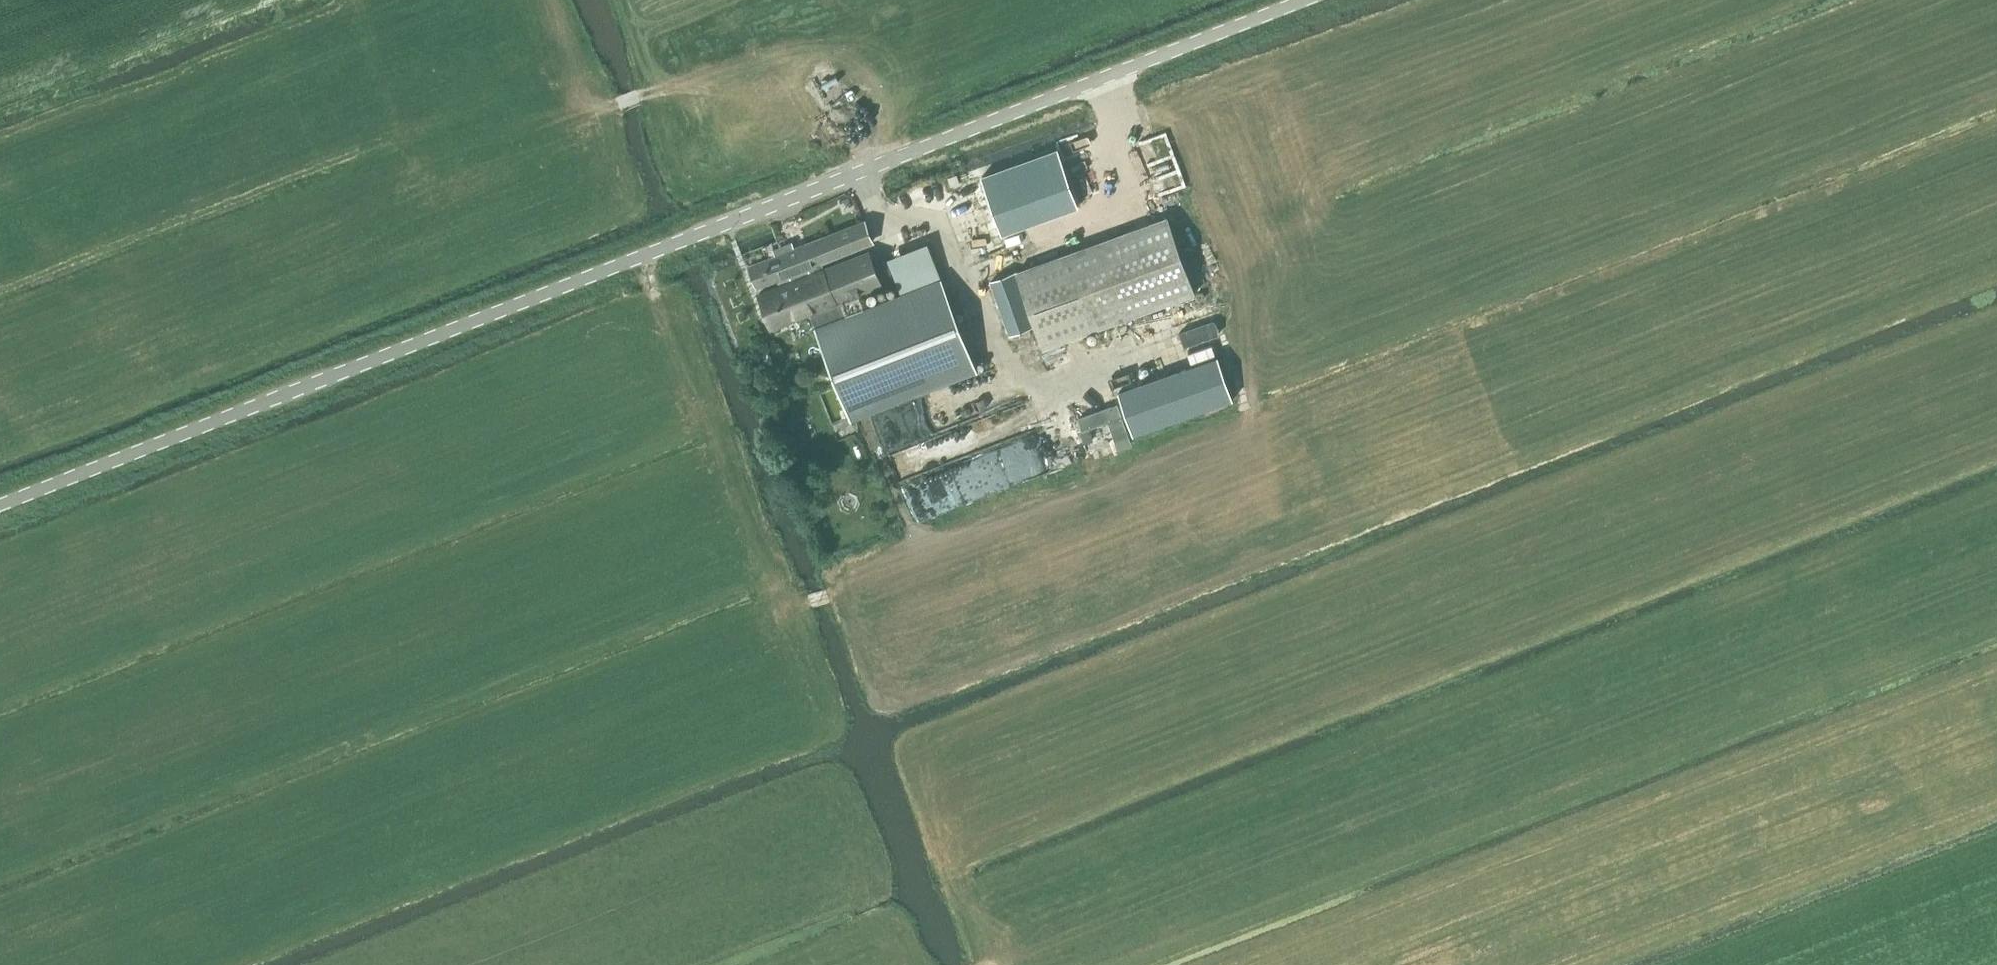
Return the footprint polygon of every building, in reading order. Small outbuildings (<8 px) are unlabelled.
[(982,176),(1003,233),(1079,206),(1058,149),(982,176)] [(1017,272),(1045,347),(1195,293),(1168,217),(1017,272)] [(943,282),(861,313),(854,296),(879,286),(866,252),(841,262),(838,254),(869,242),(862,223),(750,267),(758,286),(780,277),(783,284),(760,293),(774,327),(811,312),(818,330),(851,416),(977,368),(943,282)] [(1130,443),(1132,443),(1118,405),(1078,419),(1083,431),(1109,421),(1118,448),(1120,447),(1122,448),(1129,445),(1130,443)]
